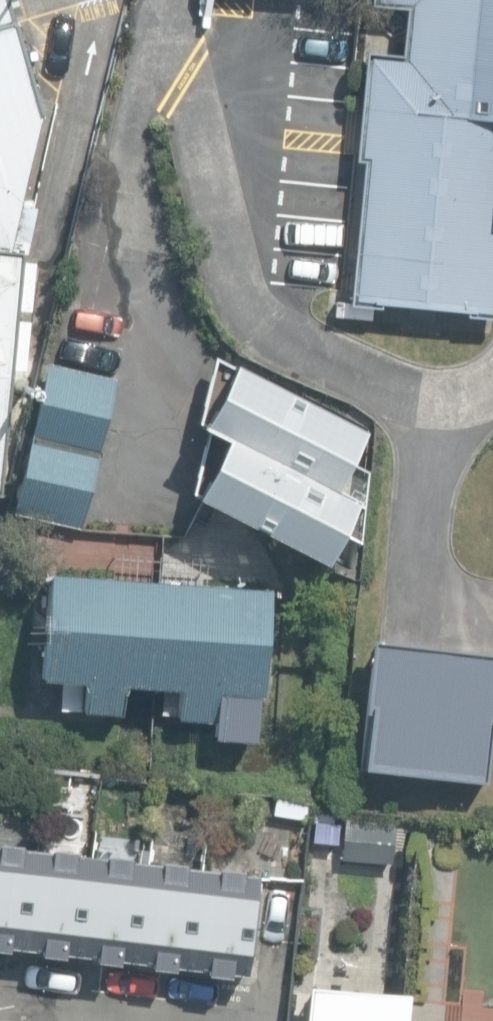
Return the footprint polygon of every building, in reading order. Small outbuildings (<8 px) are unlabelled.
[(8,249),(41,113),(7,0),(0,0),(0,248),(8,249)] [(369,5),(405,8),(400,56),(365,53),(354,161),(362,161),(348,305),(378,308),(378,302),(465,310),(464,316),(492,319),(492,0),(369,0),(369,5)] [(8,249),(0,248),(0,472),(21,250),(8,249)] [(374,428),(220,358),(204,423),(212,429),(199,492),(338,573),(372,500),(348,487),(374,428)] [(79,529),(116,378),(47,361),(10,513),(79,529)] [(211,738),(254,740),(257,694),(261,694),(268,588),(48,573),(41,679),(83,682),(81,710),(119,713),(121,713),(122,691),(125,691),(126,685),(162,688),(160,715),(176,716),(176,718),(212,721),(211,738)] [(484,781),(490,727),(492,727),(492,654),(372,641),(364,712),(370,713),(364,768),(484,781)] [(336,857),(409,865),(413,822),(341,814),(336,857)] [(244,972),(256,876),(0,846),(0,943),(244,972)] [(409,996),(307,985),(304,1020),(406,1020),(409,996)]
